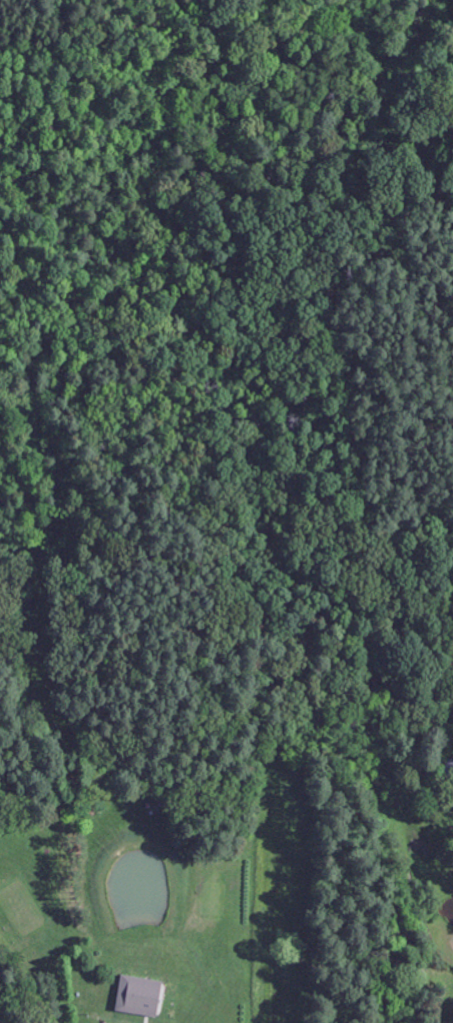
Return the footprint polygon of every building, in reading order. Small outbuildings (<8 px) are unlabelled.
[(118,1012),(160,1019),(166,982),(123,976),(118,1012)]
